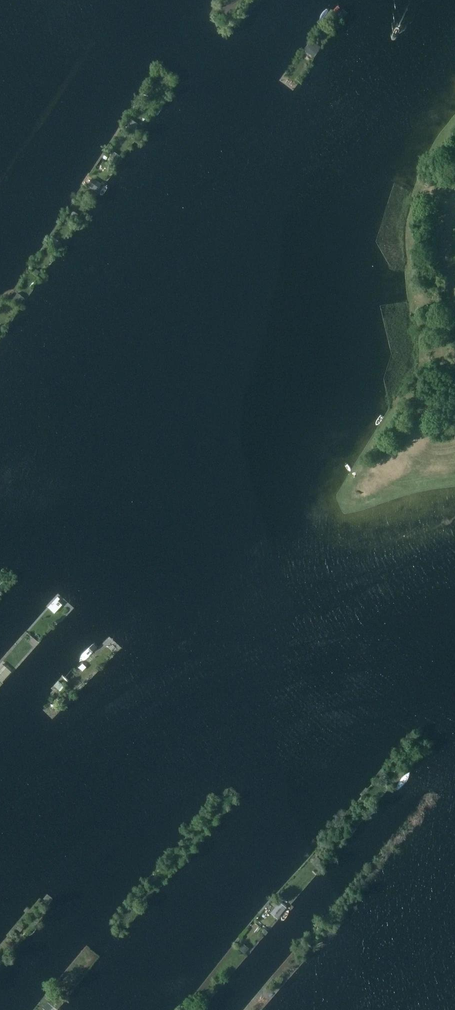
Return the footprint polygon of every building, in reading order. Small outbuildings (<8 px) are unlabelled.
[(308,43),(303,50),(313,57),(318,50),(308,43)] [(130,121),(125,128),(132,133),(137,126),(130,121)] [(111,152),(106,159),(114,164),(119,158),(111,152)] [(73,211),(71,216),(77,219),(79,214),(73,211)] [(55,239),(52,244),(58,248),(61,242),(55,239)] [(17,293),(12,300),(19,304),(24,297),(17,293)] [(55,599),(48,607),(54,613),(62,604),(58,601),(60,598),(58,596),(55,599)] [(0,665),(0,673),(6,678),(11,672),(1,663),(0,665)] [(317,856),(313,860),(318,864),(322,860),(317,856)] [(279,902),(273,909),(280,915),(286,908),(279,902)] [(242,942),(237,948),(244,954),(248,948),(242,942)]
